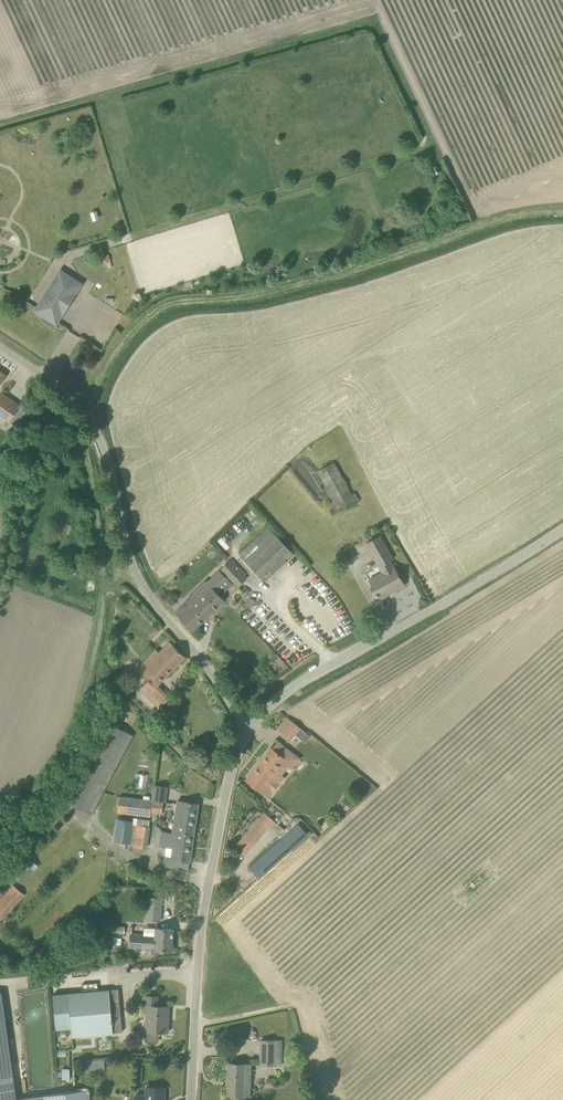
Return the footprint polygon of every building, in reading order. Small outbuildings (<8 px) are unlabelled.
[(61,273),(38,309),(37,310),(56,322),(62,313),(63,313),(74,294),(80,284),(61,273)] [(1,393),(0,394),(0,418),(9,424),(21,406),(1,393)] [(355,492),(352,494),(335,462),(317,472),(339,512),(360,500),(355,492)] [(10,487),(15,476),(0,469),(0,483),(10,487)] [(259,535),(239,554),(264,582),(293,555),(269,527),(259,535)] [(386,573),(371,582),(380,599),(405,585),(394,566),(393,566),(390,561),(393,559),(380,536),(366,544),(379,567),(382,565),(386,573)] [(246,580),(229,561),(221,569),(237,587),(246,580)] [(176,612),(193,631),(224,600),(214,590),(227,578),(220,570),(207,582),(176,612)] [(170,596),(166,600),(171,606),(176,602),(170,596)] [(249,598),(243,605),(248,609),(254,602),(249,598)] [(157,710),(165,717),(171,710),(164,703),(168,699),(156,687),(185,657),(172,645),(162,656),(156,650),(137,669),(149,681),(140,690),(159,708),(157,710)] [(302,739),(307,733),(287,717),(277,730),(290,741),(295,734),(302,739)] [(66,803),(91,816),(133,736),(108,723),(66,803)] [(290,763),(294,766),(299,760),(276,742),(246,779),(260,790),(269,797),(286,776),(283,773),(290,763)] [(136,786),(147,787),(149,774),(137,773),(136,786)] [(167,786),(152,784),(151,799),(118,795),(116,812),(150,816),(150,811),(162,813),(163,801),(165,801),(167,786)] [(176,814),(173,831),(194,835),(198,804),(178,801),(176,814)] [(246,855),(275,821),(265,812),(236,846),(246,855)] [(117,816),(112,840),(129,844),(129,846),(145,849),(150,825),(148,825),(149,818),(134,816),(133,820),(117,816)] [(309,836),(308,834),(299,824),(249,869),(258,879),(297,844),(298,845),(309,836)] [(188,870),(194,835),(173,831),(173,833),(169,833),(167,847),(176,848),(174,858),(165,857),(164,867),(188,870)] [(21,882),(39,866),(33,859),(15,875),(21,882)] [(0,896),(0,920),(24,894),(12,883),(0,896)] [(146,897),(145,921),(161,922),(162,898),(146,897)] [(155,947),(155,950),(172,951),(173,929),(156,928),(156,937),(143,936),(143,935),(131,934),(130,947),(142,947),(143,946),(155,947)] [(72,1029),(72,1036),(122,1032),(119,989),(69,993),(69,996),(59,997),(60,1003),(51,1004),(53,1023),(61,1023),(62,1030),(72,1029)] [(87,1089),(44,1095),(16,1099),(13,1075),(2,992),(0,992),(0,1099),(88,1099),(87,1089)] [(147,1006),(145,1031),(145,1040),(147,1042),(156,1042),(159,1040),(159,1033),(162,1032),(168,1032),(169,1006),(157,1005),(158,996),(145,995),(145,1005),(147,1006)] [(282,1041),(275,1041),(261,1040),(260,1064),(281,1065),(282,1041)] [(91,1070),(90,1060),(83,1061),(84,1071),(91,1070)] [(245,1064),(229,1063),(228,1095),(233,1095),(233,1099),(245,1099),(245,1095),(244,1095),(245,1064)] [(165,1088),(146,1087),(146,1095),(137,1095),(136,1099),(164,1099),(165,1088)]
